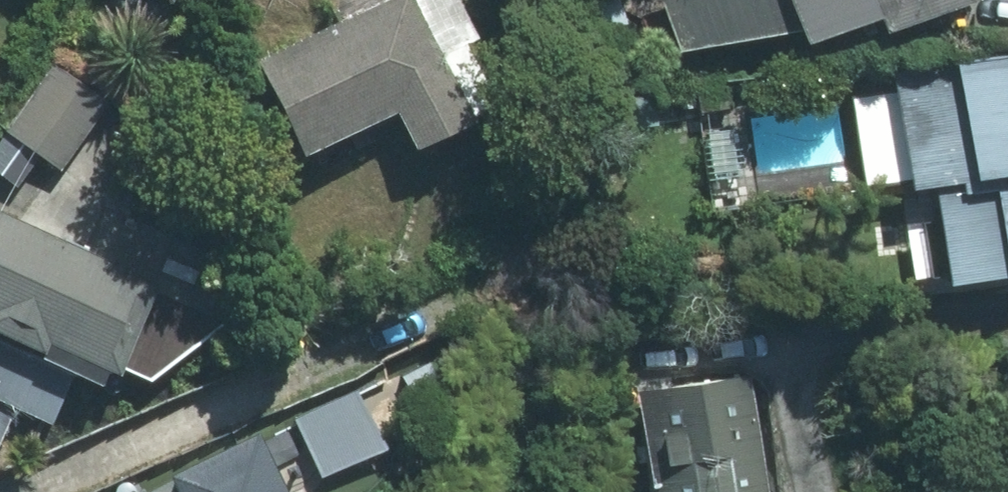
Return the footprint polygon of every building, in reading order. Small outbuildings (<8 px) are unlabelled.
[(654,53),(752,38),(746,0),(646,0),(654,53)] [(862,31),(958,2),(957,0),(770,0),(782,40),(858,17),(862,31)] [(450,96),(403,11),(250,96),(297,180),(450,96)] [(876,69),(891,188),(914,185),(927,285),(1007,275),(1007,52),(876,69)] [(50,63),(0,124),(0,134),(58,182),(113,114),(50,63)] [(838,106),(747,119),(755,176),(846,163),(838,106)] [(0,240),(0,344),(94,396),(155,312),(0,240)] [(636,391),(648,491),(756,491),(742,379),(636,391)] [(354,393),(286,418),(309,480),(377,454),(354,393)] [(155,469),(165,491),(285,491),(257,426),(155,469)]
